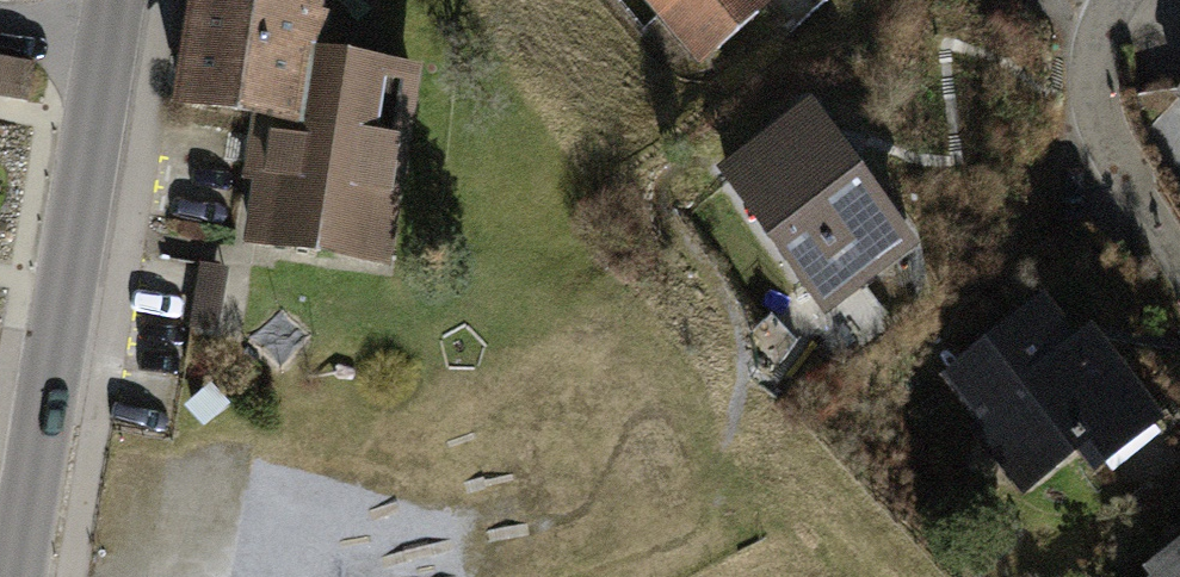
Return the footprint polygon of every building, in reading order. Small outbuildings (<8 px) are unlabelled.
[(168,114),(249,130),(239,184),(249,186),(240,249),(385,277),(418,70),(314,55),(324,0),(187,0),(168,114)] [(705,71),(785,0),(642,0),(705,71)] [(0,58),(0,98),(30,104),(36,65),(0,58)] [(807,109),(718,171),(823,321),(912,259),(807,109)] [(249,271),(203,266),(194,335),(241,340),(249,271)] [(1071,343),(1039,305),(936,389),(973,433),(965,440),(1018,504),(1071,461),(1091,484),(1166,423),(1088,329),(1071,343)] [(1140,575),(1141,576),(1179,576),(1179,546),(1140,575)]
